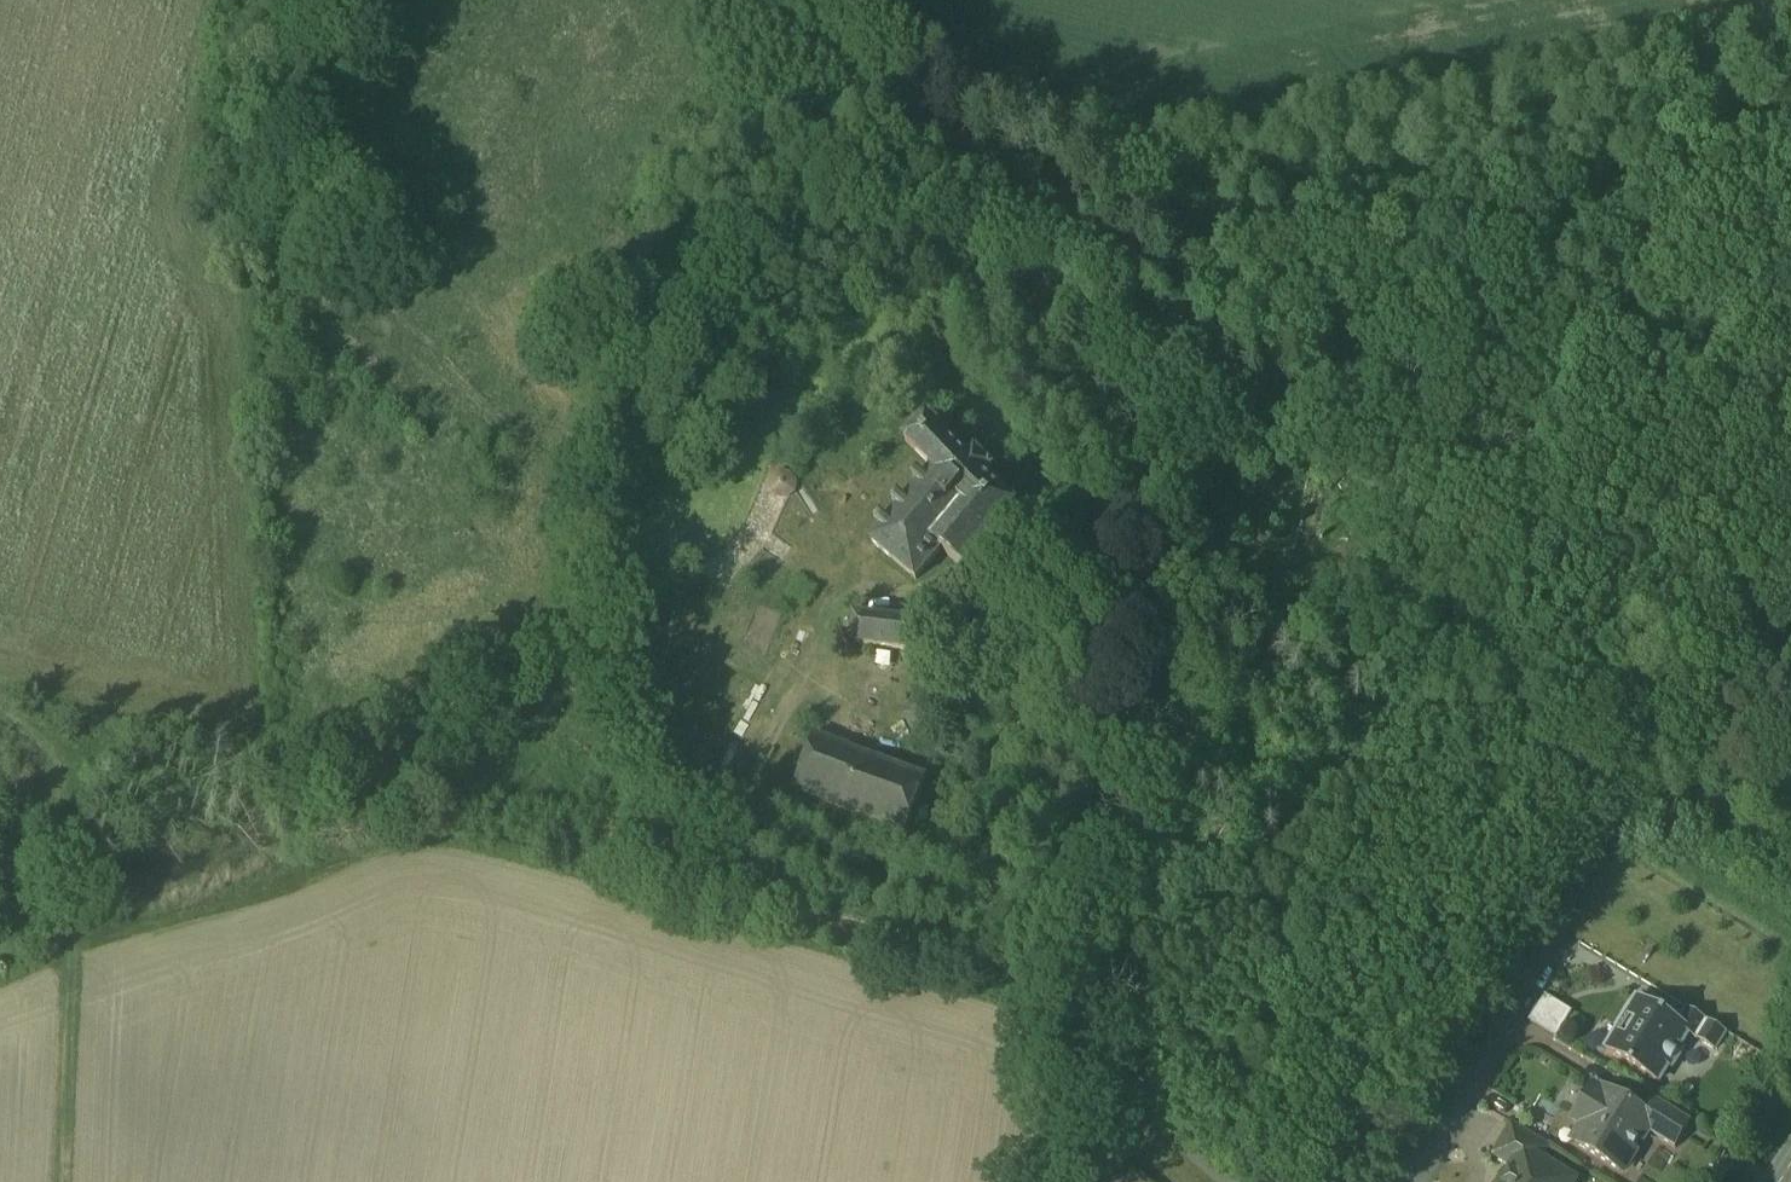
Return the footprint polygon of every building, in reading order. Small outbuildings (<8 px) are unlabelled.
[(970,463),(928,422),(906,444),(933,471),(872,543),(915,580),(915,581),(917,582),(942,552),(965,571),(984,548),(984,547),(1016,509),(987,480),(994,473),(977,456),(970,463)] [(920,628),(856,620),(853,648),(917,654),(920,628)] [(927,781),(810,739),(790,790),(907,833),(927,781)] [(1570,1016),(1545,1000),(1531,1022),(1557,1038),(1570,1016)] [(1640,1000),(1608,1054),(1657,1084),(1667,1068),(1672,1071),(1685,1050),(1680,1047),(1687,1035),(1690,1030),(1681,1025),(1640,1000)] [(1726,1033),(1689,1011),(1681,1025),(1690,1030),(1687,1035),(1715,1052),(1726,1033)] [(1646,1114),(1608,1092),(1605,1097),(1592,1090),(1575,1117),(1588,1125),(1576,1145),(1621,1172),(1646,1131),(1654,1119),(1646,1114)] [(1692,1122),(1655,1100),(1646,1114),(1654,1119),(1646,1131),(1676,1149),(1692,1122)] [(1549,1146),(1514,1125),(1495,1156),(1513,1167),(1524,1150),(1541,1160),(1549,1146)] [(1524,1150),(1513,1167),(1504,1181),(1576,1181),(1541,1160),(1524,1150)]
